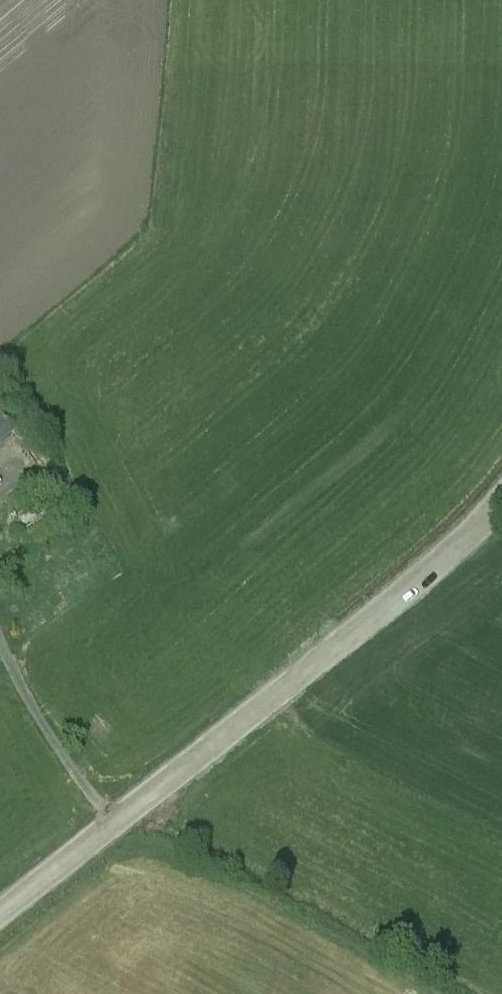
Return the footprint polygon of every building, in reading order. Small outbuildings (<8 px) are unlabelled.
[(14,431),(0,411),(0,441),(14,431)] [(41,497),(10,516),(21,533),(52,514),(41,497)]
